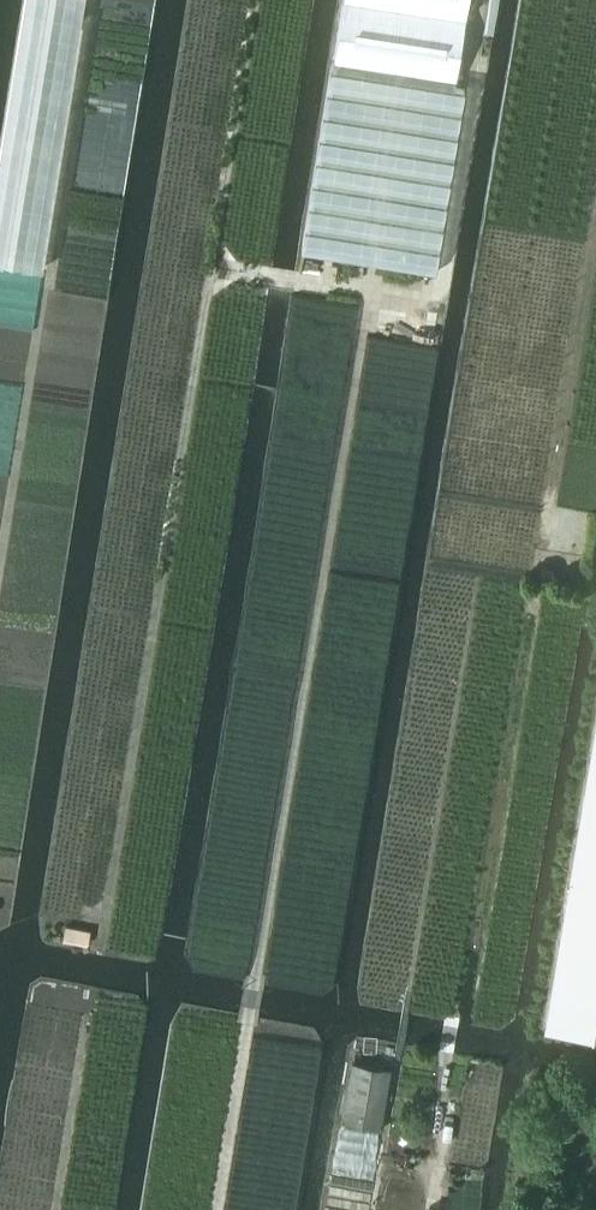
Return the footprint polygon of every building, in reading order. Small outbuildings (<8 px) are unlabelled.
[(0,151),(0,262),(41,268),(85,0),(24,0),(0,151)] [(334,59),(456,78),(468,0),(343,0),(334,59)] [(437,271),(466,90),(332,68),(303,249),(437,271)] [(539,565),(538,575),(550,577),(552,567),(539,565)] [(543,1027),(593,1036),(595,1018),(595,717),(543,1027)] [(63,940),(87,945),(89,932),(65,928),(63,940)] [(342,1122),(380,1128),(390,1071),(352,1064),(342,1122)]
